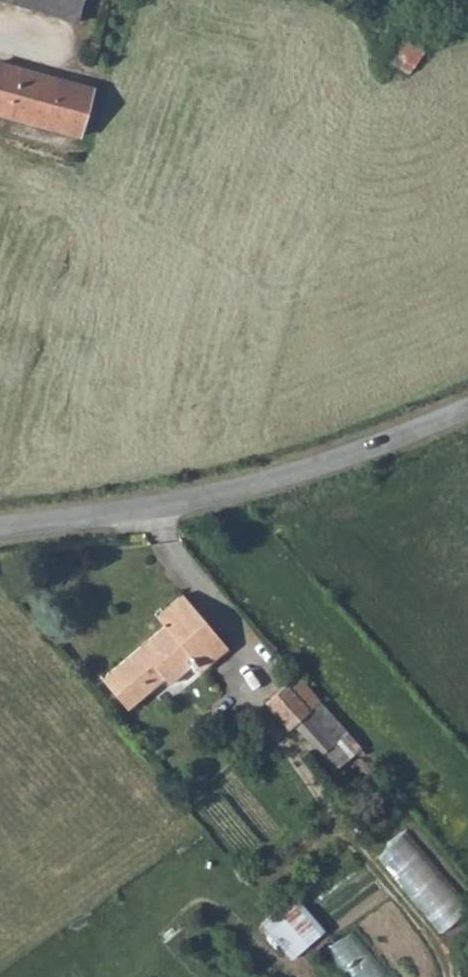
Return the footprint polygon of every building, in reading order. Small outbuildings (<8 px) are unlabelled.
[(78,0),(11,0),(73,17),(78,0)] [(76,133),(89,85),(0,61),(0,111),(76,133)] [(178,593),(173,597),(156,613),(163,622),(100,675),(127,707),(164,675),(169,680),(194,657),(202,665),(225,645),(178,593)] [(315,700),(292,674),(284,682),(307,708),(315,700)] [(345,756),(307,708),(284,682),(264,700),(286,725),(294,721),(332,767),(345,756)] [(447,936),(467,919),(467,904),(407,830),(378,853),(447,936)] [(286,897),(258,923),(293,960),(321,933),(286,897)]
